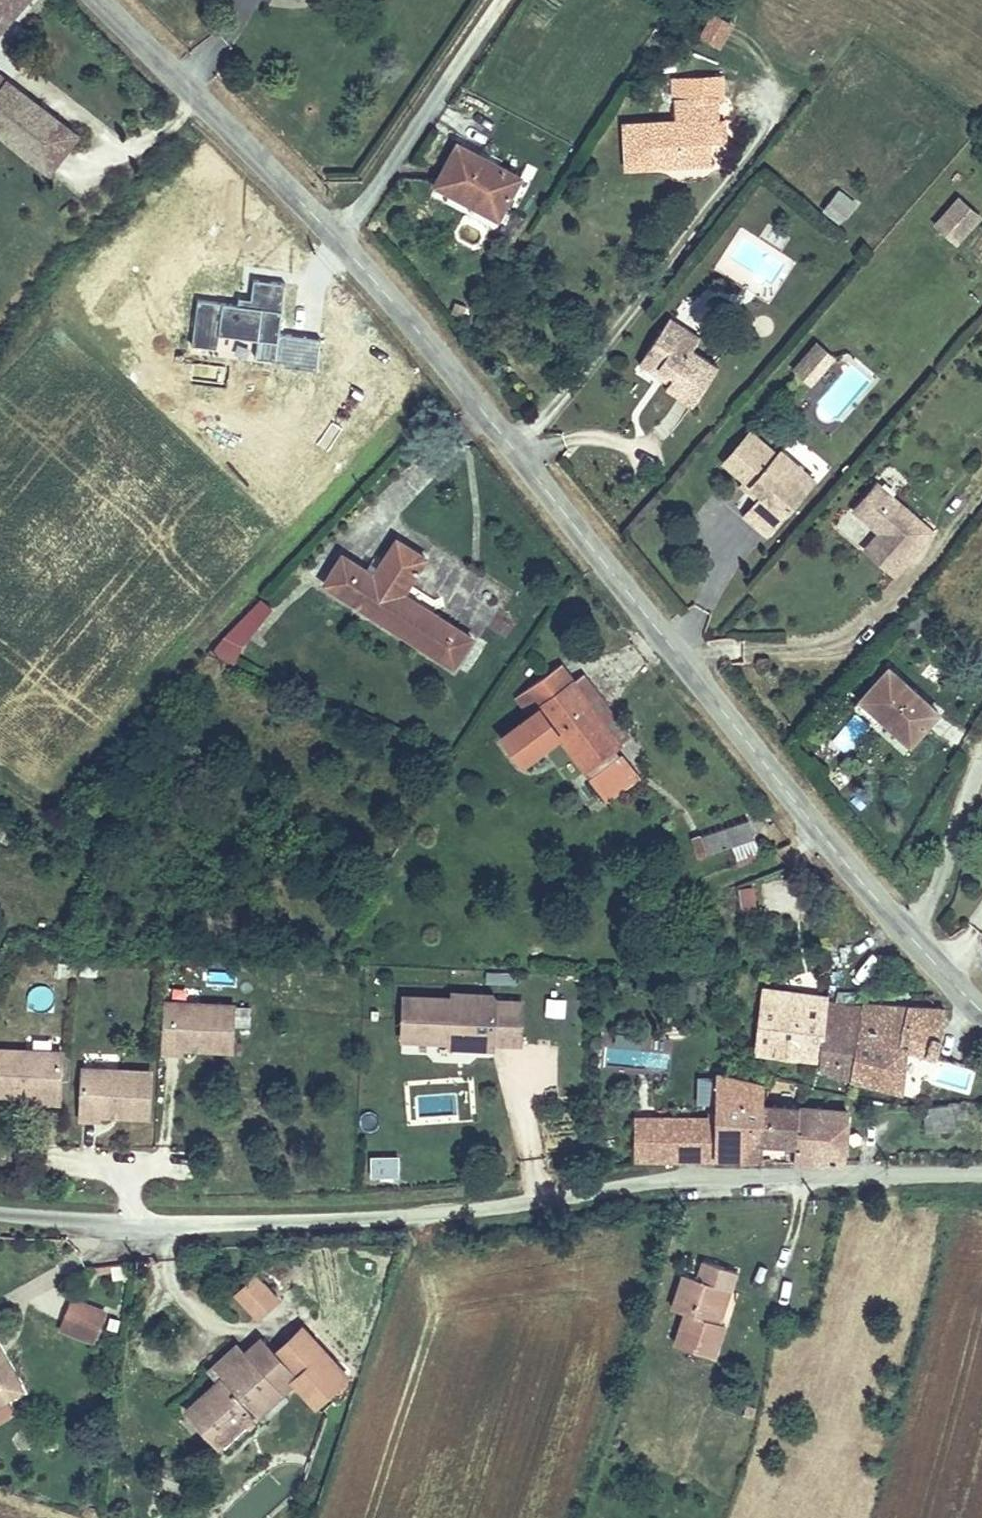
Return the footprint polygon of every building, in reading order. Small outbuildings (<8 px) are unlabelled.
[(16,0),(0,0),(0,32),(23,7),(16,0)] [(712,14),(701,40),(722,49),(733,23),(712,14)] [(721,77),(669,79),(671,129),(624,130),(625,170),(713,167),(712,145),(711,125),(717,125),(716,100),(722,100),(721,77)] [(17,94),(2,82),(0,85),(0,114),(17,94)] [(17,94),(0,114),(0,137),(43,173),(71,139),(17,94)] [(717,125),(711,125),(712,145),(728,145),(727,125),(717,125)] [(518,182),(459,150),(438,189),(498,221),(518,182)] [(840,191),(835,197),(852,211),(857,205),(840,191)] [(835,197),(825,210),(841,223),(852,211),(835,197)] [(940,227),(961,244),(981,219),(961,202),(940,227)] [(669,319),(643,363),(671,381),(666,393),(693,409),(717,368),(693,354),(702,338),(669,319)] [(816,342),(790,368),(808,387),(834,361),(816,342)] [(671,381),(643,363),(636,375),(666,393),(671,381)] [(688,411),(656,444),(677,463),(709,430),(688,411)] [(776,457),(749,434),(723,465),(745,483),(762,497),(758,502),(745,517),(767,536),(801,495),(793,489),(806,474),(780,452),(776,457)] [(806,474),(793,489),(801,495),(813,481),(806,474)] [(762,497),(745,483),(741,487),(758,502),(762,497)] [(876,484),(854,511),(880,533),(866,549),(895,574),(931,531),(876,484)] [(348,560),(329,588),(458,672),(475,644),(407,599),(429,563),(401,544),(376,579),(348,560)] [(268,618),(215,673),(226,678),(276,626),(268,618)] [(940,717),(890,669),(862,699),(912,747),(940,717)] [(562,672),(516,705),(528,722),(499,742),(519,770),(557,743),(582,778),(602,764),(619,752),(576,691),(562,672)] [(584,686),(576,691),(619,752),(627,746),(584,686)] [(602,764),(582,778),(587,785),(608,771),(602,764)] [(608,771),(587,785),(602,806),(622,792),(614,779),(608,771)] [(621,774),(614,779),(622,792),(630,786),(621,774)] [(700,872),(756,851),(751,838),(696,859),(700,872)] [(737,889),(742,918),(758,916),(753,886),(737,889)] [(818,1046),(831,994),(811,992),(811,987),(766,981),(755,1043),(799,1047),(800,1043),(818,1046)] [(402,994),(400,1032),(427,1034),(428,1028),(452,1029),(452,1020),(474,1021),(473,1041),(491,1043),(491,1040),(519,1042),(521,1000),(493,999),(489,994),(452,992),(452,996),(402,994)] [(864,998),(831,994),(818,1046),(817,1052),(827,1054),(826,1061),(851,1067),(865,998),(864,998)] [(942,998),(865,998),(851,1067),(896,1080),(906,1038),(937,1045),(943,1027),(948,1004),(942,998)] [(179,1042),(229,1044),(230,1001),(164,999),(162,1048),(179,1048),(179,1042)] [(452,1020),(452,1029),(451,1040),(473,1041),(474,1021),(452,1020)] [(58,1099),(59,1049),(0,1048),(0,1091),(41,1092),(41,1098),(58,1099)] [(760,1097),(764,1081),(718,1064),(715,1113),(715,1155),(735,1154),(738,1127),(752,1128),(756,1113),(760,1097)] [(147,1111),(149,1067),(82,1065),(80,1114),(97,1115),(97,1109),(147,1111)] [(962,1091),(922,1093),(923,1109),(950,1107),(949,1097),(962,1096),(962,1091)] [(798,1100),(760,1097),(756,1113),(769,1115),(767,1130),(779,1131),(793,1132),(798,1100)] [(845,1105),(798,1100),(793,1132),(790,1153),(839,1152),(840,1152),(845,1105)] [(955,1123),(968,1122),(967,1102),(954,1103),(955,1123)] [(715,1155),(715,1113),(636,1113),(636,1163),(715,1163),(715,1155)] [(769,1115),(756,1113),(752,1128),(757,1129),(767,1130),(769,1115)] [(738,1127),(735,1154),(752,1154),(757,1129),(752,1128),(738,1127)] [(677,1345),(718,1357),(728,1323),(721,1319),(737,1265),(703,1259),(696,1284),(683,1281),(674,1311),(688,1315),(677,1345)] [(234,1290),(257,1315),(278,1295),(255,1270),(234,1290)] [(104,1311),(72,1298),(61,1326),(93,1339),(104,1311)] [(186,1411),(219,1445),(255,1410),(250,1404),(268,1386),(275,1391),(291,1376),(322,1406),(352,1375),(304,1325),(277,1351),(261,1336),(249,1349),(242,1345),(214,1372),(219,1378),(186,1411)] [(26,1390),(0,1342),(0,1405),(26,1390)] [(225,1512),(229,1517),(261,1517),(289,1497),(272,1476),(225,1512)]
